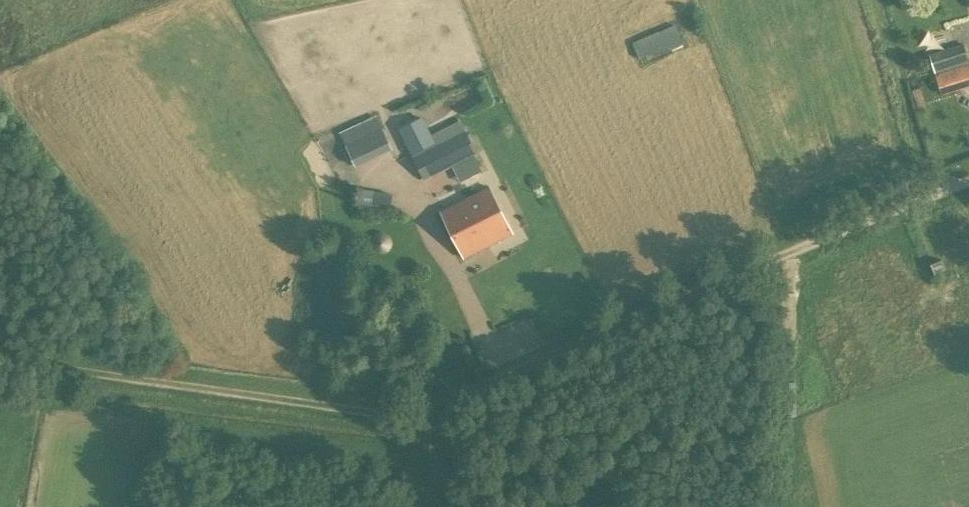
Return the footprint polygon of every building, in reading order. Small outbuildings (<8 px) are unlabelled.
[(668,49),(683,43),(674,23),(633,42),(640,58),(667,46),(668,49)] [(968,86),(968,61),(964,43),(955,46),(948,26),(923,34),(930,54),(935,74),(942,94),(968,86)] [(383,128),(346,145),(355,165),(392,148),(383,128)] [(413,156),(424,180),(476,154),(465,130),(413,156)] [(374,189),(358,187),(356,203),(372,205),(374,189)] [(465,257),(512,233),(489,187),(441,211),(465,257)] [(935,273),(946,269),(942,260),(931,264),(935,273)]
